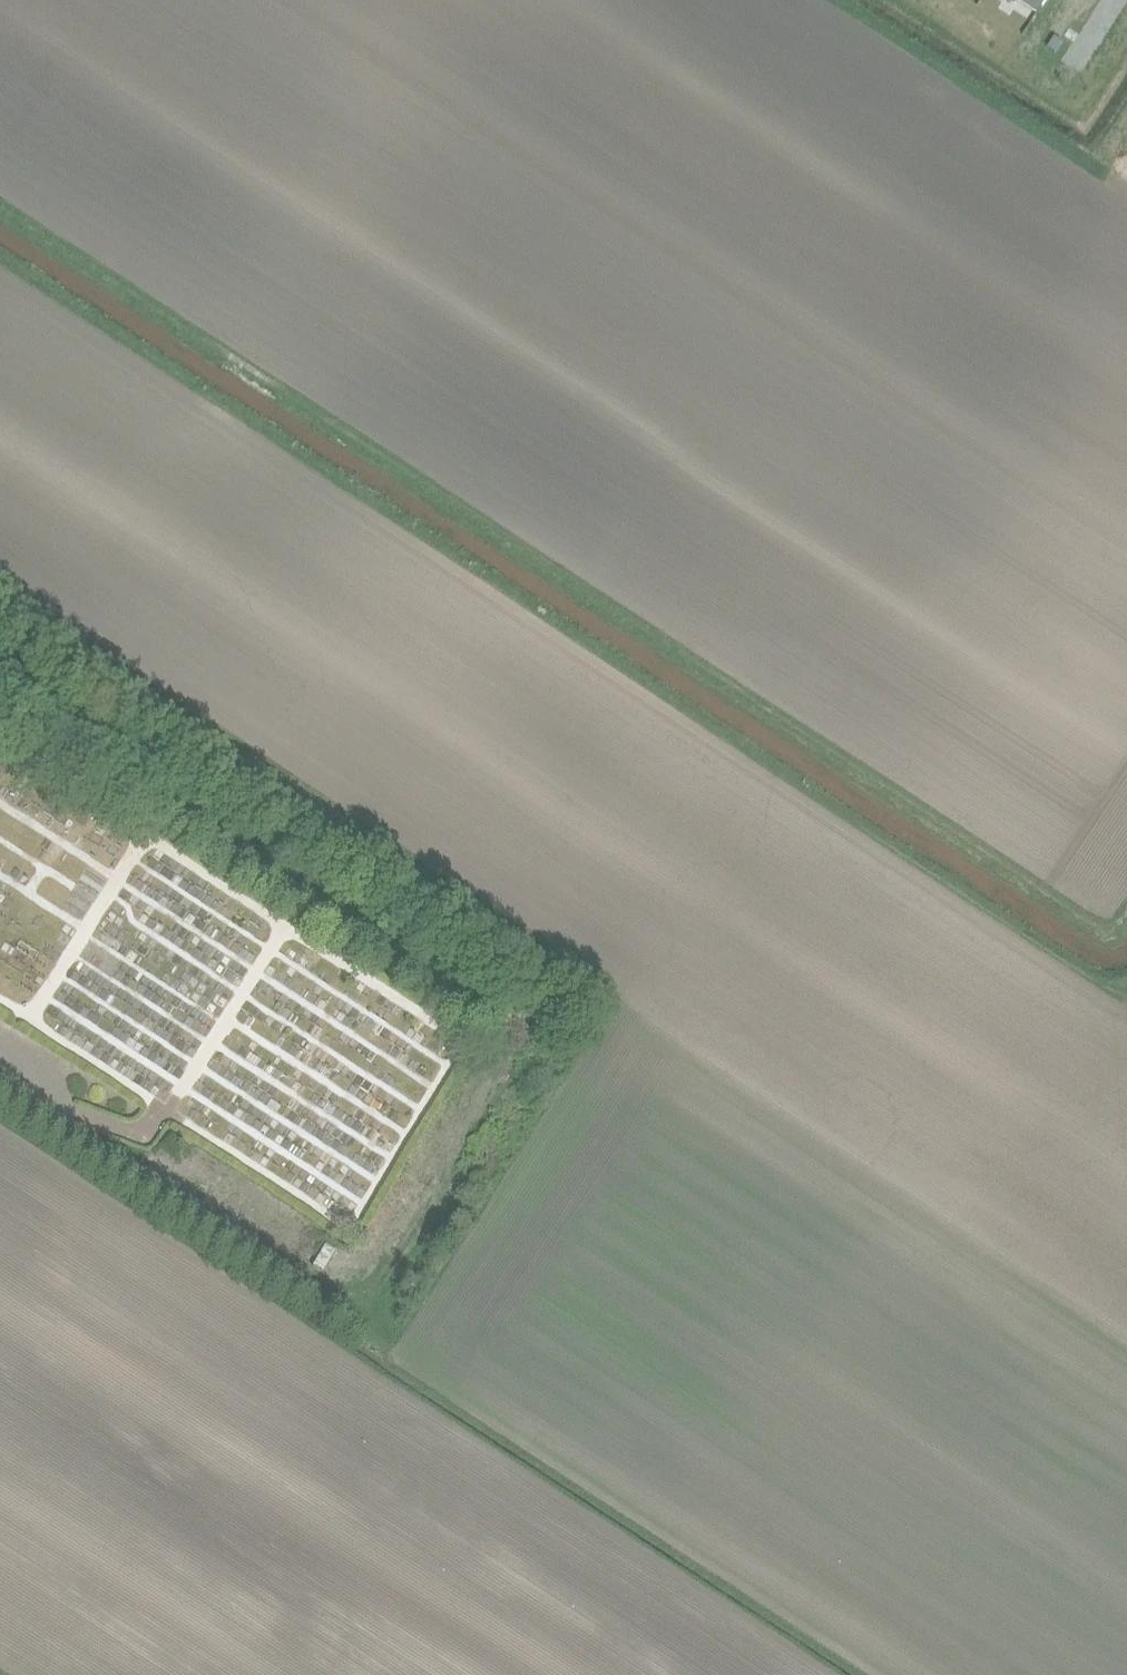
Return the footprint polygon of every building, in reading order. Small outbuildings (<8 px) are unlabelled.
[(1036,15),(1045,0),(1013,0),(1036,15)]
